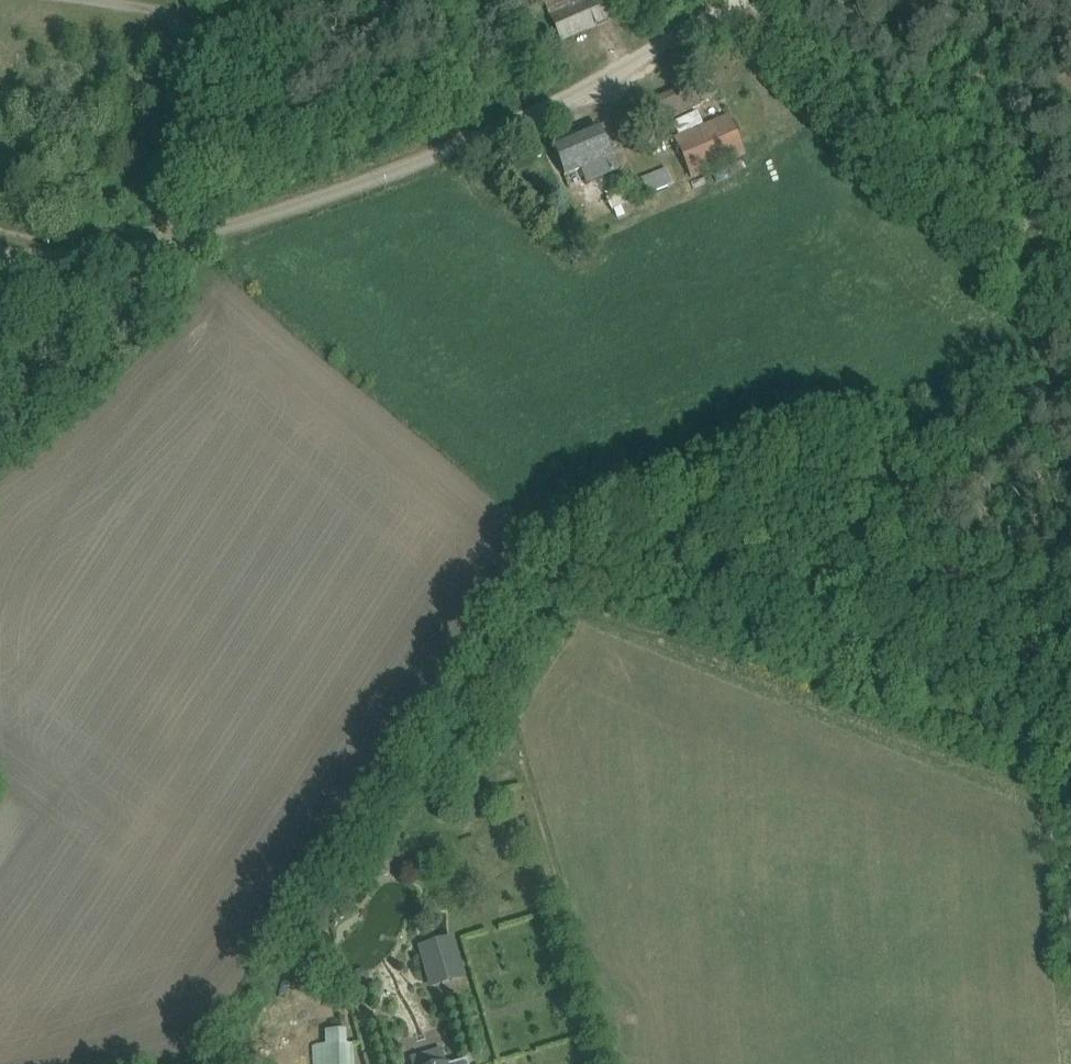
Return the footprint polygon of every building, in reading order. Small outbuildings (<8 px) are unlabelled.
[(550,15),(562,41),(610,19),(602,0),(586,0),(581,2),(580,0),(544,0),(550,15)] [(708,76),(693,84),(702,103),(717,96),(708,76)] [(668,122),(658,102),(634,114),(636,117),(644,134),(668,122)] [(745,156),(728,115),(704,126),(698,112),(673,123),(678,136),(674,138),(691,179),(745,156)] [(552,146),(565,177),(580,170),(586,184),(617,170),(598,126),(552,146)] [(649,195),(672,186),(666,170),(643,179),(646,187),(649,195)] [(628,206),(624,196),(622,192),(607,198),(612,210),(612,212),(628,206)] [(451,976),(450,942),(435,942),(436,950),(415,951),(416,978),(451,976)] [(347,1051),(347,1030),(326,1030),(327,1052),(319,1052),(319,1063),(349,1063),(349,1051),(347,1051)] [(441,1044),(407,1055),(410,1063),(447,1063),(441,1044)]
